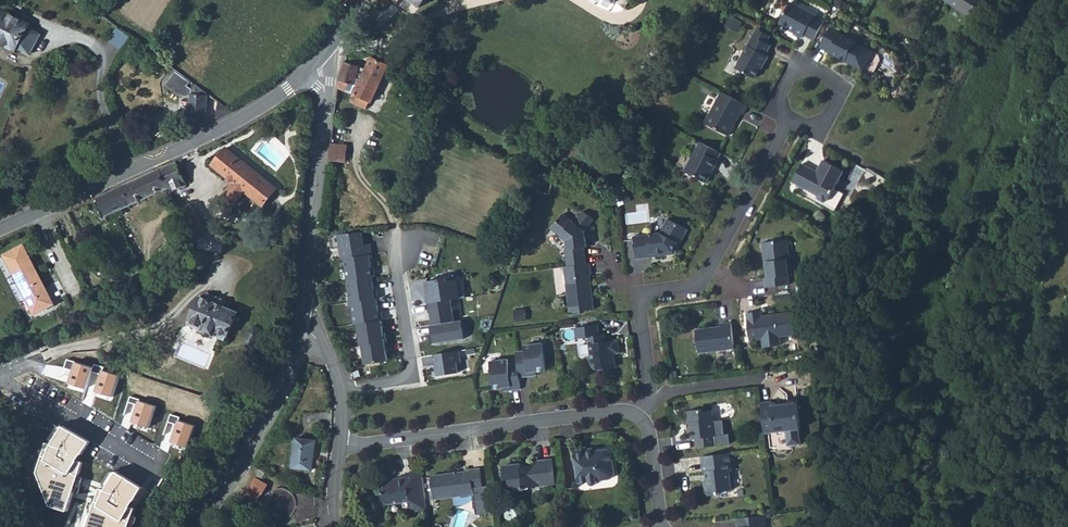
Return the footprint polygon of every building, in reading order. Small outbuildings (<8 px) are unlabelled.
[(970,16),(981,0),(944,0),(970,16)] [(791,2),(780,23),(789,28),(794,30),(793,32),(803,38),(804,35),(814,40),(825,21),(814,15),(815,15),(791,2)] [(15,50),(17,47),(30,54),(40,34),(27,27),(28,24),(2,11),(1,14),(0,14),(0,42),(15,50)] [(120,27),(111,40),(124,48),(133,35),(120,27)] [(830,28),(820,47),(860,68),(865,67),(871,55),(869,50),(856,43),(856,42),(830,28)] [(757,29),(753,35),(766,43),(770,36),(757,29)] [(166,54),(175,39),(166,34),(158,49),(166,54)] [(753,35),(736,68),(755,78),(760,70),(763,64),(764,65),(769,56),(766,55),(771,45),(766,43),(753,35)] [(366,69),(345,62),(340,80),(354,85),(357,77),(361,79),(354,94),(356,95),(353,103),(366,108),(369,101),(371,102),(389,64),(372,56),(366,69)] [(875,56),(870,65),(876,69),(881,60),(875,56)] [(191,97),(189,131),(205,123),(208,93),(176,69),(165,85),(180,96),(191,97)] [(721,92),(705,123),(729,135),(741,113),(744,114),(748,106),(721,92)] [(219,102),(218,118),(225,114),(231,111),(219,102)] [(700,142),(685,171),(707,182),(719,160),(718,160),(721,153),(700,142)] [(331,144),(331,151),(347,152),(347,146),(331,144)] [(278,188),(226,148),(212,165),(234,182),(223,196),(235,205),(246,191),(264,206),(278,188)] [(347,152),(331,151),(330,159),(332,159),(331,165),(336,164),(336,159),(346,160),(347,152)] [(802,164),(793,181),(818,195),(819,199),(825,202),(827,201),(838,206),(844,194),(834,189),(844,171),(824,160),(817,172),(802,164)] [(168,188),(170,192),(171,192),(187,185),(176,162),(161,168),(168,188)] [(105,216),(168,188),(161,168),(137,179),(121,186),(97,198),(105,216)] [(563,213),(551,229),(567,241),(568,249),(565,249),(567,266),(587,264),(585,248),(587,247),(585,231),(594,219),(583,211),(574,222),(563,213)] [(660,233),(634,236),(637,258),(666,255),(666,252),(673,251),(678,242),(680,244),(688,229),(668,219),(660,233)] [(363,231),(337,234),(340,257),(343,257),(370,254),(372,254),(371,243),(364,243),(363,231)] [(199,247),(210,249),(213,234),(206,233),(201,242),(199,247)] [(210,249),(224,252),(226,236),(213,234),(210,249)] [(788,239),(762,243),(767,278),(764,278),(765,287),(790,284),(789,275),(792,275),(788,239)] [(666,252),(666,255),(675,254),(680,244),(678,242),(673,251),(666,252)] [(45,287),(23,246),(6,255),(36,312),(67,296),(59,280),(45,287)] [(370,254),(343,257),(346,278),(373,276),(370,254)] [(587,264),(567,266),(564,267),(570,312),(594,309),(590,274),(592,274),(590,263),(587,264)] [(349,301),(375,297),(373,276),(346,278),(349,301)] [(457,277),(424,282),(428,301),(438,299),(459,296),(457,277)] [(203,330),(227,340),(239,312),(225,306),(227,301),(209,293),(207,299),(200,296),(190,320),(204,326),(203,330)] [(349,301),(354,324),(357,324),(380,319),(375,297),(349,301)] [(438,299),(427,304),(431,323),(462,318),(460,299),(438,299)] [(761,311),(747,313),(750,340),(763,339),(764,347),(781,345),(780,337),(796,335),(794,312),(771,315),(772,317),(768,318),(767,315),(762,316),(761,311)] [(357,324),(360,345),(362,344),(384,342),(380,319),(357,324)] [(188,324),(203,330),(204,326),(190,320),(188,324)] [(461,320),(430,325),(433,342),(464,338),(461,320)] [(722,326),(696,329),(699,353),(734,349),(731,322),(722,323),(722,326)] [(598,325),(575,328),(575,330),(576,335),(576,338),(576,339),(588,337),(591,357),(589,359),(590,364),(596,370),(613,367),(615,365),(614,353),(619,352),(618,340),(605,342),(604,334),(599,335),(598,325)] [(259,343),(262,336),(261,329),(255,327),(250,331),(247,338),(248,345),(254,348),(259,343)] [(362,344),(364,363),(388,360),(384,342),(362,344)] [(517,363),(519,377),(531,376),(530,372),(536,371),(546,370),(542,343),(524,346),(525,350),(515,351),(517,363)] [(459,351),(433,354),(435,376),(459,372),(457,363),(461,363),(459,351)] [(92,368),(66,359),(64,367),(72,370),(68,383),(86,388),(91,371),(92,368)] [(508,359),(490,361),(494,389),(504,387),(509,387),(510,390),(521,389),(519,377),(517,363),(509,364),(508,359)] [(94,364),(92,368),(91,371),(100,375),(94,390),(112,397),(119,376),(103,370),(104,367),(94,364)] [(156,406),(130,397),(128,402),(137,405),(131,421),(149,427),(156,406)] [(772,401),(761,402),(765,433),(785,431),(787,432),(788,445),(804,443),(802,428),(803,428),(800,402),(773,405),(772,401)] [(700,409),(688,411),(689,420),(692,422),(692,428),(691,428),(691,429),(692,439),(696,439),(697,448),(717,445),(712,409),(702,411),(700,409)] [(179,417),(170,414),(167,422),(177,425),(172,441),(188,446),(195,426),(178,420),(179,417)] [(93,442),(62,426),(56,428),(48,442),(46,443),(45,449),(37,472),(51,505),(70,511),(84,462),(81,461),(93,442)] [(297,438),(293,467),(312,470),(316,441),(297,438)] [(587,450),(575,452),(579,483),(589,481),(589,483),(590,484),(592,485),(594,485),(595,484),(597,484),(597,482),(598,480),(610,479),(611,478),(612,478),(613,477),(614,476),(614,475),(615,474),(615,473),(615,472),(613,454),(613,453),(612,452),(611,451),(610,451),(609,450),(608,449),(607,449),(606,449),(595,450),(595,453),(587,454),(587,450)] [(730,453),(701,456),(703,472),(708,471),(708,480),(703,481),(705,492),(709,495),(720,494),(720,491),(732,489),(730,474),(732,471),(730,453)] [(521,464),(504,466),(505,479),(509,478),(511,491),(525,489),(524,488),(556,484),(553,459),(535,461),(535,465),(526,466),(521,467),(521,464)] [(477,514),(494,512),(491,485),(483,486),(480,468),(470,469),(471,471),(432,476),(435,499),(474,494),(477,514)] [(99,488),(88,526),(129,526),(137,507),(134,506),(144,487),(117,470),(106,490),(99,488)] [(427,510),(422,472),(407,474),(407,477),(397,478),(397,481),(391,482),(384,477),(379,483),(380,492),(383,494),(384,500),(389,504),(410,501),(412,512),(427,510)] [(246,496),(260,504),(271,484),(257,476),(246,496)] [(297,507),(297,505),(297,501),(296,498),(294,495),(292,492),(289,490),(286,489),(283,488),(279,488),(276,488),(273,489),(270,491),(267,493),(265,496),(264,499),(263,503),(263,506),(264,510),(265,513),(268,515),(270,518),(271,519),(273,520),(275,520),(279,521),(280,521),(282,521),(284,521),(287,519),(290,517),(293,515),(294,513),(295,512),(296,510),(297,508),(297,507)] [(826,507),(816,509),(817,520),(828,519),(826,507)] [(737,519),(738,526),(765,526),(766,526),(765,515),(737,519)]
